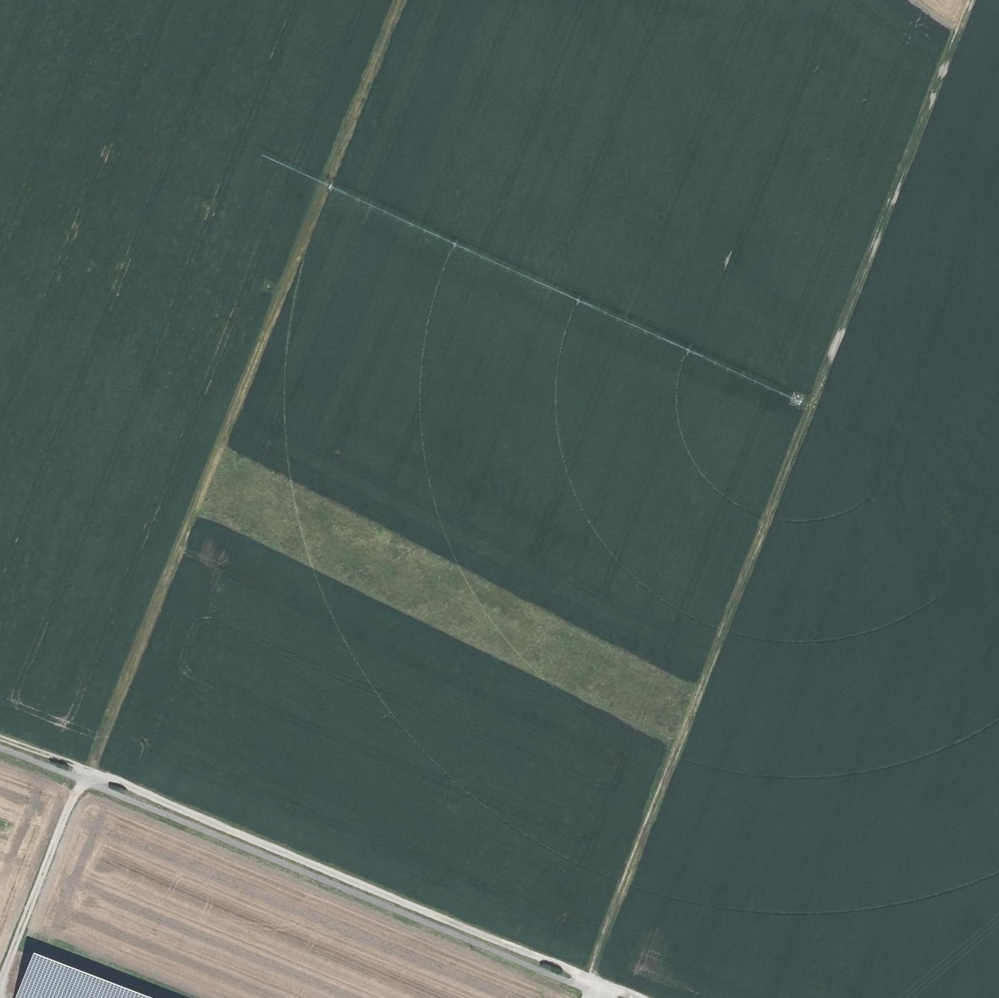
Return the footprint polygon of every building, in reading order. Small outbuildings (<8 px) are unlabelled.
[(38,953),(21,997),(153,997),(38,953)]
